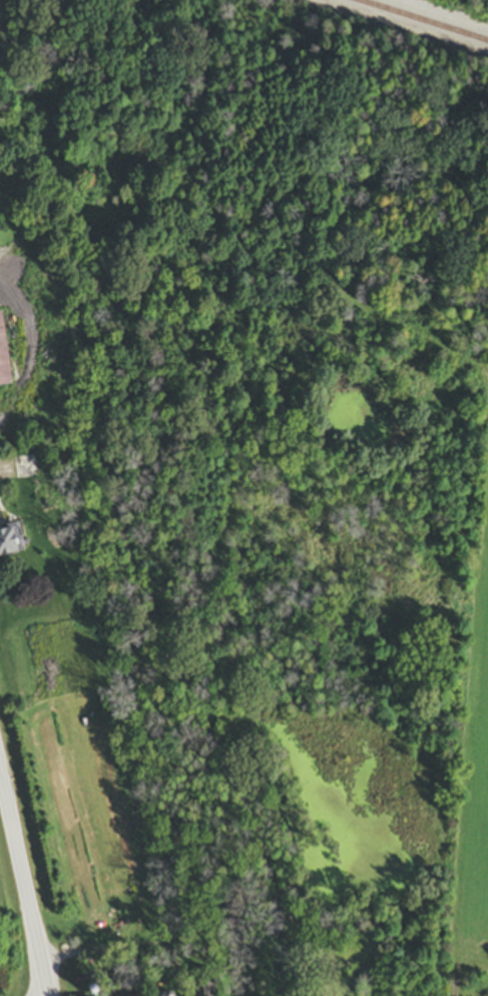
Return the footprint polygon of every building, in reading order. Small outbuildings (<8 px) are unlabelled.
[(8,387),(0,321),(0,388),(8,387)] [(17,528),(0,531),(0,557),(22,553),(17,528)]
